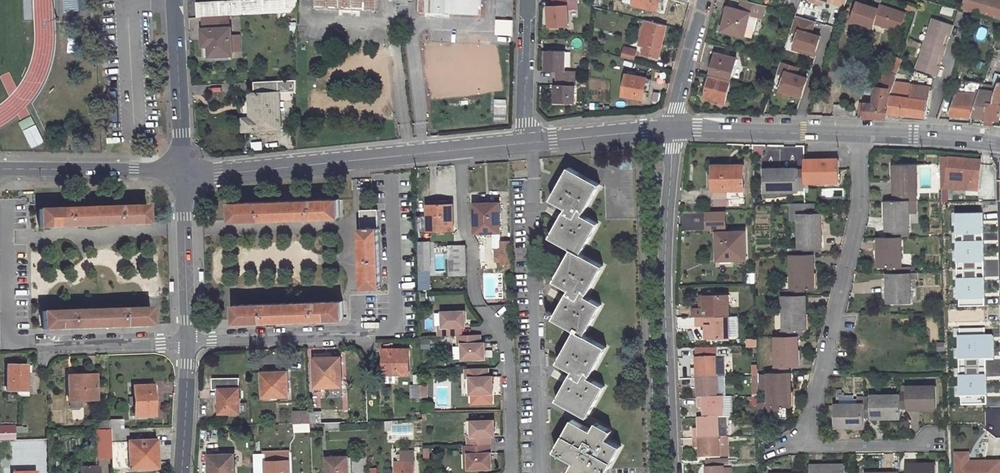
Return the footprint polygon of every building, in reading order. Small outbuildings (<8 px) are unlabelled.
[(197,2),(198,17),(203,17),(230,15),(298,12),(298,0),(247,0),(197,2)] [(316,10),(378,11),(378,0),(316,0),(316,10)] [(419,12),(477,14),(477,0),(420,0),(419,12)] [(497,15),(511,15),(512,0),(497,0),(497,15)] [(547,27),(566,28),(567,0),(552,0),(551,7),(548,7),(547,27)] [(660,0),(623,0),(623,2),(657,12),(660,0)] [(721,32),(744,38),(744,37),(748,25),(750,15),(760,18),(764,6),(742,0),(739,11),(728,8),(721,32)] [(963,9),(999,19),(999,0),(965,0),(963,9)] [(859,1),(853,19),(874,26),(875,22),(901,30),(907,13),(881,4),(880,8),(859,1)] [(203,17),(203,29),(231,27),(230,15),(203,17)] [(815,21),(796,15),(790,31),(798,33),(794,45),(803,48),(802,52),(814,56),(819,39),(815,38),(816,35),(811,33),(815,21)] [(494,17),(493,43),(511,43),(512,17),(494,17)] [(955,24),(935,18),(919,68),(938,75),(943,60),(941,59),(942,54),(945,54),(948,45),(946,44),(947,39),(950,40),(955,24)] [(645,48),(644,54),(657,58),(665,27),(645,22),(643,30),(649,32),(647,39),(641,37),(639,47),(645,48)] [(748,25),(744,37),(751,39),(755,26),(748,25)] [(231,27),(203,29),(204,41),(210,40),(211,56),(233,55),(231,27)] [(622,49),(620,57),(633,60),(635,53),(622,49)] [(552,72),(552,79),(573,80),(573,72),(564,72),(565,52),(546,51),(545,71),(552,72)] [(716,53),(711,75),(730,80),(736,58),(716,53)] [(861,105),(860,118),(888,119),(888,115),(890,90),(892,90),(894,84),(903,58),(894,56),(888,72),(885,71),(877,87),(876,87),(873,106),(861,105)] [(799,67),(781,61),(780,63),(777,72),(784,75),(779,90),(789,93),(801,97),(806,81),(802,80),(803,76),(796,74),(799,67)] [(626,75),(622,97),(646,101),(650,80),(646,80),(646,78),(626,75)] [(711,75),(710,76),(704,97),(724,102),(730,80),(711,75)] [(552,79),(551,86),(555,86),(554,103),(573,104),(574,87),(573,87),(573,80),(552,79)] [(252,120),(241,120),(242,133),(279,131),(278,95),(296,94),(296,80),(252,82),(252,95),(251,95),(252,120)] [(890,90),(888,115),(927,118),(932,81),(921,80),(921,86),(894,84),(892,90),(890,90)] [(981,125),(993,126),(995,120),(999,120),(999,117),(999,83),(998,83),(994,95),(991,103),(988,103),(983,119),(981,125)] [(971,118),(978,93),(959,90),(956,98),(953,98),(948,115),(971,118)] [(978,93),(971,118),(983,119),(988,103),(991,103),(994,95),(978,93)] [(940,157),(941,187),(971,189),(972,179),(979,180),(981,160),(940,157)] [(839,159),(804,160),(804,169),(804,185),(804,188),(809,187),(809,182),(839,181),(839,159)] [(916,164),(894,164),(894,195),(911,195),(917,195),(916,164)] [(713,173),(713,189),(728,189),(728,196),(744,197),(743,165),(713,165),(713,173)] [(583,216),(578,213),(580,209),(585,212),(600,184),(569,168),(551,199),(567,208),(563,215),(561,214),(550,236),(572,249),(581,254),(598,224),(583,216)] [(798,169),(764,169),(764,192),(799,192),(798,185),(798,169)] [(339,199),(231,203),(231,220),(339,216),(339,199)] [(894,201),(886,201),(887,231),(903,231),(909,231),(908,200),(894,201)] [(500,203),(474,204),(476,233),(500,232),(500,203)] [(453,205),(427,205),(428,230),(454,230),(453,205)] [(146,206),(38,210),(38,227),(146,223),(146,206)] [(378,210),(361,210),(363,287),(380,286),(378,210)] [(707,229),(728,228),(728,210),(706,211),(707,229)] [(983,211),(956,212),(957,233),(984,232),(983,211)] [(821,213),(799,214),(799,248),(822,248),(821,213)] [(745,232),(717,232),(717,256),(733,256),(733,260),(746,259),(745,232)] [(887,237),(878,237),(879,267),(887,267),(901,267),(900,237),(887,237)] [(983,239),(958,240),(958,261),(983,260),(983,239)] [(510,241),(501,242),(501,249),(497,249),(497,256),(501,256),(501,264),(511,264),(510,241)] [(429,243),(419,243),(420,270),(430,270),(429,243)] [(465,246),(450,246),(451,276),(466,276),(465,246)] [(586,297),(581,294),(583,291),(588,293),(603,266),(581,254),(572,249),(555,281),(571,290),(567,297),(566,296),(554,318),(575,330),(585,335),(601,305),(586,297)] [(813,254),(791,255),(792,289),(805,289),(814,289),(813,254)] [(430,270),(420,270),(420,281),(430,281),(430,270)] [(498,272),(498,283),(507,282),(507,272),(498,272)] [(904,273),(887,274),(888,303),(910,303),(910,273),(904,273)] [(985,276),(958,278),(959,300),(986,298),(985,276)] [(728,295),(700,296),(700,306),(703,306),(703,308),(693,309),(693,317),(696,317),(729,316),(728,295)] [(789,295),(783,295),(784,331),(798,330),(806,330),(806,295),(789,295)] [(343,301),(234,305),(234,323),(343,318),(343,301)] [(150,308),(42,312),(43,329),(150,325),(150,308)] [(438,325),(438,335),(461,334),(461,325),(464,325),(464,310),(441,311),(442,325),(438,325)] [(729,316),(696,317),(697,325),(709,325),(709,328),(705,329),(705,338),(729,338),(729,316)] [(589,378),(584,376),(586,372),(591,374),(606,347),(585,335),(575,330),(558,362),(574,371),(571,378),(569,377),(556,400),(587,417),(604,387),(589,378)] [(461,334),(456,334),(456,343),(460,343),(460,359),(483,358),(482,342),(478,342),(478,333),(461,334)] [(781,336),(776,336),(776,366),(790,366),(798,366),(798,336),(781,336)] [(994,336),(960,336),(961,360),(994,359),(994,336)] [(422,338),(422,349),(431,348),(430,338),(422,338)] [(409,349),(396,349),(397,354),(386,354),(386,374),(409,374),(409,349)] [(331,356),(313,357),(314,387),(328,386),(329,395),(342,395),(340,356),(331,356)] [(716,358),(696,358),(697,372),(691,372),(692,379),(717,378),(716,358)] [(26,366),(7,366),(7,391),(17,391),(26,391),(26,366)] [(486,368),(463,368),(463,378),(468,377),(468,393),(491,392),(491,376),(487,376),(486,368)] [(287,371),(262,372),(263,393),(279,393),(288,393),(287,371)] [(790,372),(768,372),(768,374),(761,374),(761,391),(768,392),(769,407),(787,407),(791,407),(790,372)] [(87,375),(67,375),(68,401),(70,401),(83,400),(96,400),(96,378),(87,378),(87,375)] [(421,375),(413,375),(413,384),(411,384),(411,397),(421,397),(421,375)] [(987,376),(961,376),(961,396),(987,396),(987,376)] [(240,378),(212,379),(212,389),(219,390),(219,413),(240,413),(240,378)] [(717,378),(692,379),(692,386),(697,386),(698,399),(717,398),(717,378)] [(153,386),(133,386),(134,416),(154,416),(153,386)] [(936,386),(906,386),(906,392),(906,409),(937,408),(936,386)] [(839,405),(834,405),(834,427),(864,427),(864,420),(864,404),(857,404),(857,400),(854,400),(854,396),(844,396),(844,393),(837,393),(837,401),(839,400),(839,405)] [(900,395),(870,396),(870,402),(871,417),(900,418),(900,412),(900,395)] [(764,396),(752,396),(753,405),(759,405),(759,417),(765,417),(764,396)] [(717,398),(698,399),(698,406),(703,406),(704,418),(718,418),(723,418),(723,398),(717,398)] [(787,407),(769,407),(770,415),(787,415),(787,407)] [(342,410),(310,411),(310,423),(326,422),(340,422),(343,422),(342,410)] [(310,411),(294,412),(294,423),(310,423),(310,411)] [(704,418),(698,419),(698,431),(693,431),(693,439),(719,438),(718,418),(704,418)] [(607,439),(611,431),(597,423),(593,431),(573,419),(556,451),(575,461),(571,469),(577,472),(588,472),(590,469),(596,472),(606,472),(621,446),(607,439)] [(122,420),(108,420),(109,429),(122,429),(122,420)] [(494,420),(472,421),(472,435),(469,435),(469,445),(491,444),(491,435),(495,435),(494,420)] [(101,429),(95,430),(96,458),(109,458),(109,429),(101,429)] [(122,429),(109,429),(110,469),(155,468),(154,440),(127,442),(127,429),(122,429)] [(347,461),(344,461),(344,453),(347,453),(350,453),(349,436),(325,436),(327,472),(347,472),(347,461)] [(719,438),(693,439),(693,446),(699,446),(699,458),(719,457),(719,438)] [(491,444),(469,445),(465,445),(465,454),(469,454),(469,468),(492,468),(491,444)] [(400,451),(400,460),(394,460),(394,472),(414,472),(414,451),(400,451)] [(209,454),(209,472),(234,472),(234,453),(209,454)] [(973,464),(973,465),(968,465),(968,456),(966,455),(958,455),(956,457),(956,472),(999,472),(999,463),(973,464)] [(264,460),(264,472),(291,472),(290,459),(264,460)]
